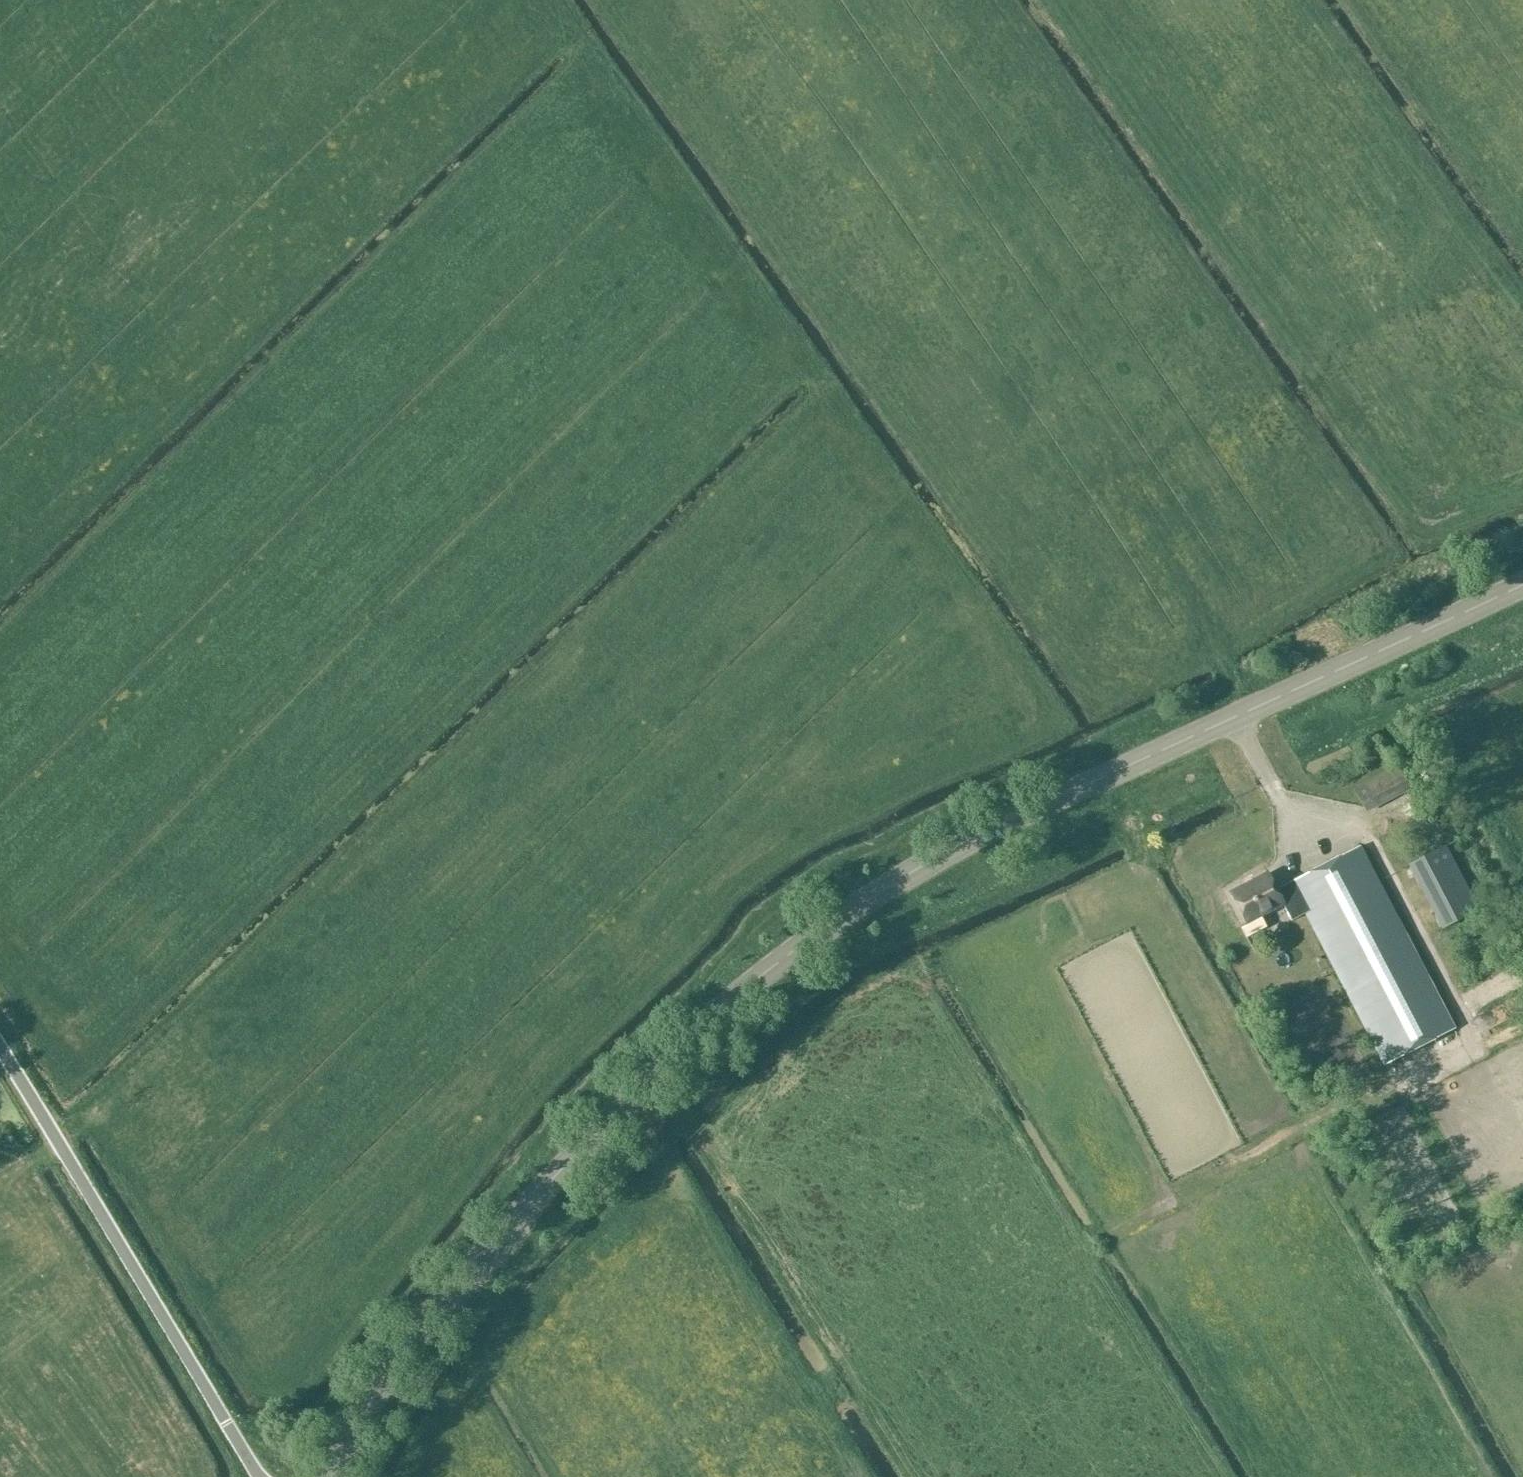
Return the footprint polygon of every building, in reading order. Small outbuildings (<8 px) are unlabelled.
[(1400,770),(1357,792),(1366,809),(1409,787),(1400,770)] [(1231,894),(1246,922),(1240,926),(1246,938),(1266,927),(1262,917),(1283,905),(1291,921),(1304,914),(1383,1064),(1454,1027),(1360,847),(1275,892),(1267,875),(1231,894)] [(1443,849),(1407,867),(1440,930),(1476,911),(1443,849)]
